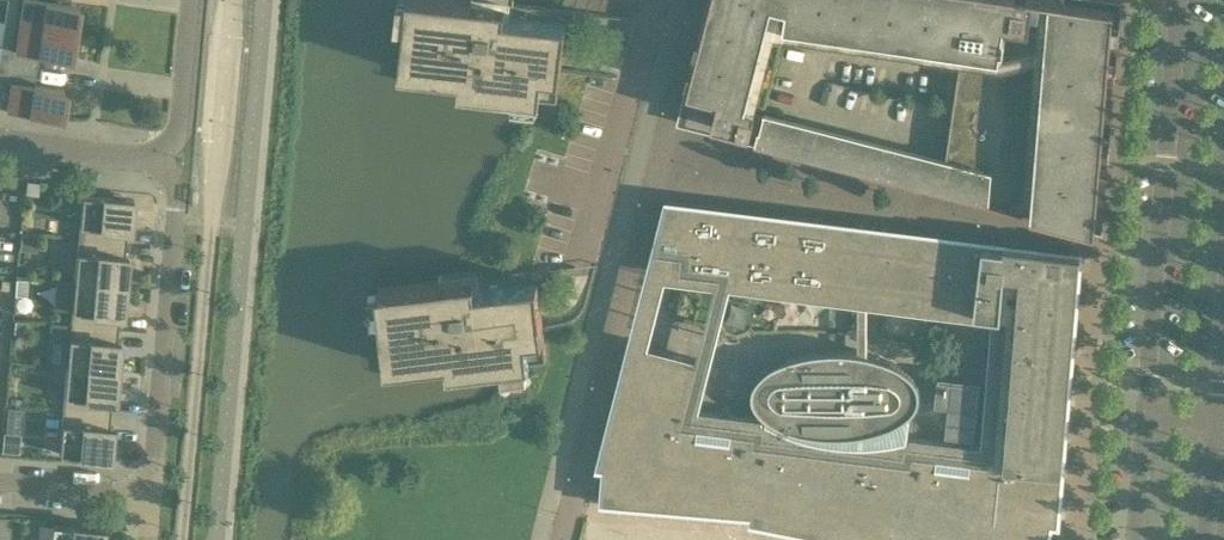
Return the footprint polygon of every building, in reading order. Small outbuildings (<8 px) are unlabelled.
[(4,20),(71,30),(75,3),(55,0),(7,0),(4,20)] [(557,99),(566,21),(504,14),(505,2),(481,0),(407,0),(398,81),(557,99)] [(683,122),(778,147),(781,147),(911,182),(1071,223),(1072,221),(1083,224),(1093,227),(1096,195),(1094,195),(1108,81),(1106,80),(1112,8),(1109,7),(1060,0),(715,0),(683,122)] [(611,34),(628,36),(630,19),(613,18),(611,34)] [(36,68),(38,53),(67,57),(71,30),(4,20),(1,46),(0,46),(0,63),(36,68)] [(36,68),(0,63),(0,107),(59,116),(63,88),(33,84),(36,68)] [(40,181),(27,180),(26,193),(34,194),(40,189),(40,181)] [(78,238),(129,242),(133,198),(82,194),(78,238)] [(911,416),(909,417),(910,411),(912,409),(914,407),(916,405),(918,402),(919,399),(919,396),(920,393),(920,390),(919,387),(919,384),(917,381),(916,381),(913,377),(910,373),(906,370),(902,367),(898,364),(878,356),(878,355),(879,355),(871,353),(864,351),(857,350),(849,349),(842,349),(834,349),(827,349),(818,350),(807,351),(796,354),(789,356),(785,357),(786,358),(781,360),(777,361),(773,364),(769,366),(766,369),(762,372),(759,375),(756,381),(755,380),(754,383),(753,386),(752,388),(752,391),(752,394),(753,397),(754,400),(755,402),(757,406),(760,409),(763,412),(766,414),(765,420),(690,411),(703,360),(631,341),(604,444),(605,444),(601,459),(606,459),(602,500),(640,503),(641,497),(670,500),(670,506),(742,512),(742,506),(754,507),(752,520),(789,527),(790,521),(819,527),(818,533),(854,539),(891,539),(894,524),(908,527),(907,532),(953,539),(979,539),(979,538),(989,539),(1047,539),(1052,514),(1057,515),(1059,501),(1059,498),(1069,385),(1081,252),(1022,244),(1022,245),(1004,242),(1004,245),(983,242),(983,239),(894,228),(893,238),(861,234),(863,224),(667,198),(649,269),(854,295),(855,286),(886,290),(885,299),(999,313),(993,389),(988,448),(907,438),(907,432),(917,427),(911,416)] [(39,235),(22,234),(21,249),(37,251),(39,235)] [(78,238),(74,280),(125,285),(129,242),(78,238)] [(387,377),(546,358),(537,280),(476,288),(475,278),(441,281),(440,273),(439,274),(440,280),(377,288),(387,377)] [(17,279),(16,294),(28,295),(29,280),(17,279)] [(0,288),(0,289),(9,290),(10,281),(1,280),(0,288)] [(74,280),(70,323),(121,328),(125,285),(74,280)] [(15,321),(14,331),(25,331),(26,322),(15,321)] [(70,323),(66,366),(117,371),(121,328),(70,323)] [(66,366),(62,409),(113,414),(117,371),(66,366)] [(986,376),(943,371),(938,399),(952,401),(948,430),(976,433),(986,376)] [(22,408),(8,407),(5,432),(20,434),(22,408)] [(109,457),(113,414),(62,409),(58,453),(109,457)] [(103,528),(52,523),(50,539),(102,539),(103,528)]
